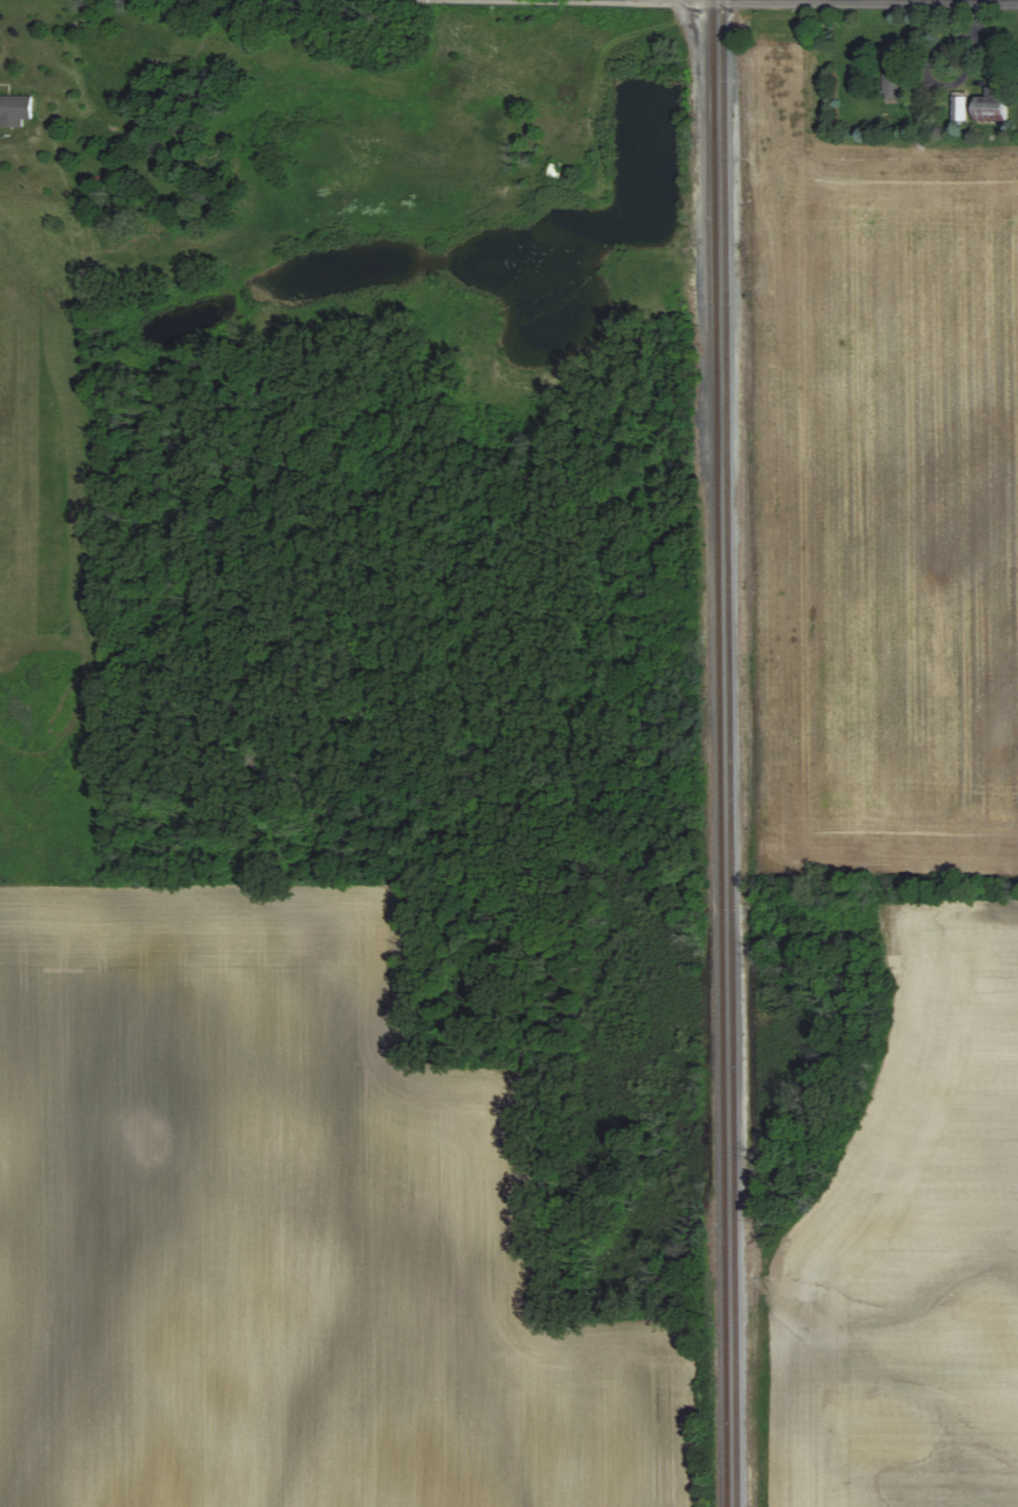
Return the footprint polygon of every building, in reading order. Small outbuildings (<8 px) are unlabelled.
[(905,43),(885,43),(885,100),(905,100),(905,43)] [(0,96),(0,118),(1,118),(1,127),(23,127),(23,119),(33,119),(33,96),(0,96)] [(967,120),(967,96),(953,96),(953,120),(967,120)] [(1008,121),(1008,98),(977,98),(977,121),(1008,121)] [(547,176),(558,178),(561,165),(549,163),(547,176)]
